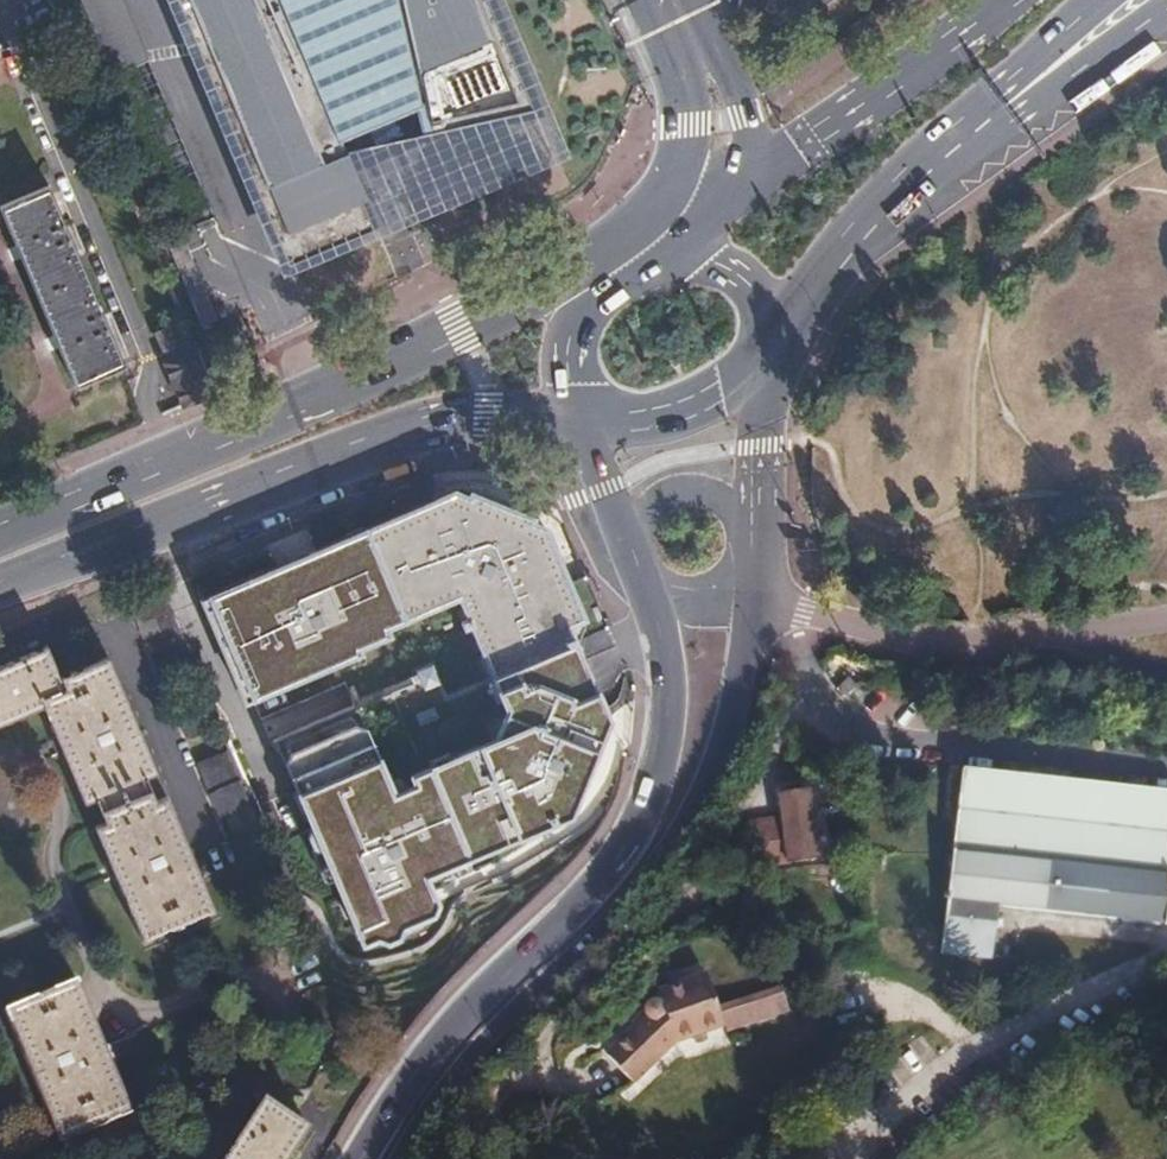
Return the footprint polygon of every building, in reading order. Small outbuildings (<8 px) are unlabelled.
[(112,74),(147,59),(123,0),(82,0),(112,74)] [(375,227),(346,157),(339,140),(371,127),(372,129),(373,130),(375,131),(377,132),(378,132),(380,132),(382,132),(384,132),(386,130),(387,129),(388,128),(389,127),(389,126),(390,124),(390,122),(389,119),(414,108),(421,140),(540,115),(493,0),(175,0),(285,265),(375,227)] [(175,50),(155,56),(176,130),(196,124),(175,50)] [(346,157),(375,227),(556,152),(540,115),(421,140),(346,157)] [(74,387),(124,365),(49,188),(0,209),(0,211),(74,387)] [(201,327),(217,320),(182,242),(167,249),(201,327)] [(191,338),(184,321),(156,332),(163,349),(191,338)] [(165,363),(184,406),(214,393),(200,358),(196,350),(165,363)] [(459,491),(197,601),(242,709),(374,653),(370,642),(396,631),(393,624),(455,595),(504,706),(489,737),(410,765),(414,776),(386,786),(364,728),(350,723),(269,753),(264,763),(348,970),(444,932),(450,918),(435,883),(583,823),(604,731),(561,623),(579,614),(549,534),(539,529),(543,521),(473,488),(469,496),(459,491)] [(94,826),(143,942),(215,912),(166,795),(156,800),(146,777),(157,773),(108,657),(60,677),(47,646),(0,666),(0,723),(44,705),(85,803),(96,798),(106,821),(94,826)] [(827,683),(841,700),(852,688),(838,673),(827,683)] [(189,737),(218,725),(205,696),(177,708),(189,737)] [(262,824),(229,750),(202,762),(233,836),(262,824)] [(993,908),(1165,926),(1166,909),(1166,795),(962,773),(939,953),(988,958),(993,908)] [(747,829),(754,876),(815,867),(804,794),(777,797),(781,824),(747,829)] [(81,980),(9,1009),(63,1142),(135,1113),(81,980)] [(648,1024),(650,1026),(609,1067),(633,1090),(675,1048),(723,1032),(719,1021),(708,986),(659,1002),(663,1011),(662,1011),(660,1010),(658,1010),(656,1010),(654,1010),(652,1011),(650,1013),(649,1014),(648,1016),(647,1018),(647,1020),(648,1022),(648,1024)] [(782,1000),(768,1005),(774,1022),(788,1017),(782,1000)] [(725,1038),(774,1022),(768,1005),(719,1021),(723,1032),(725,1038)] [(223,1158),(288,1158),(309,1127),(263,1098),(223,1158)]
